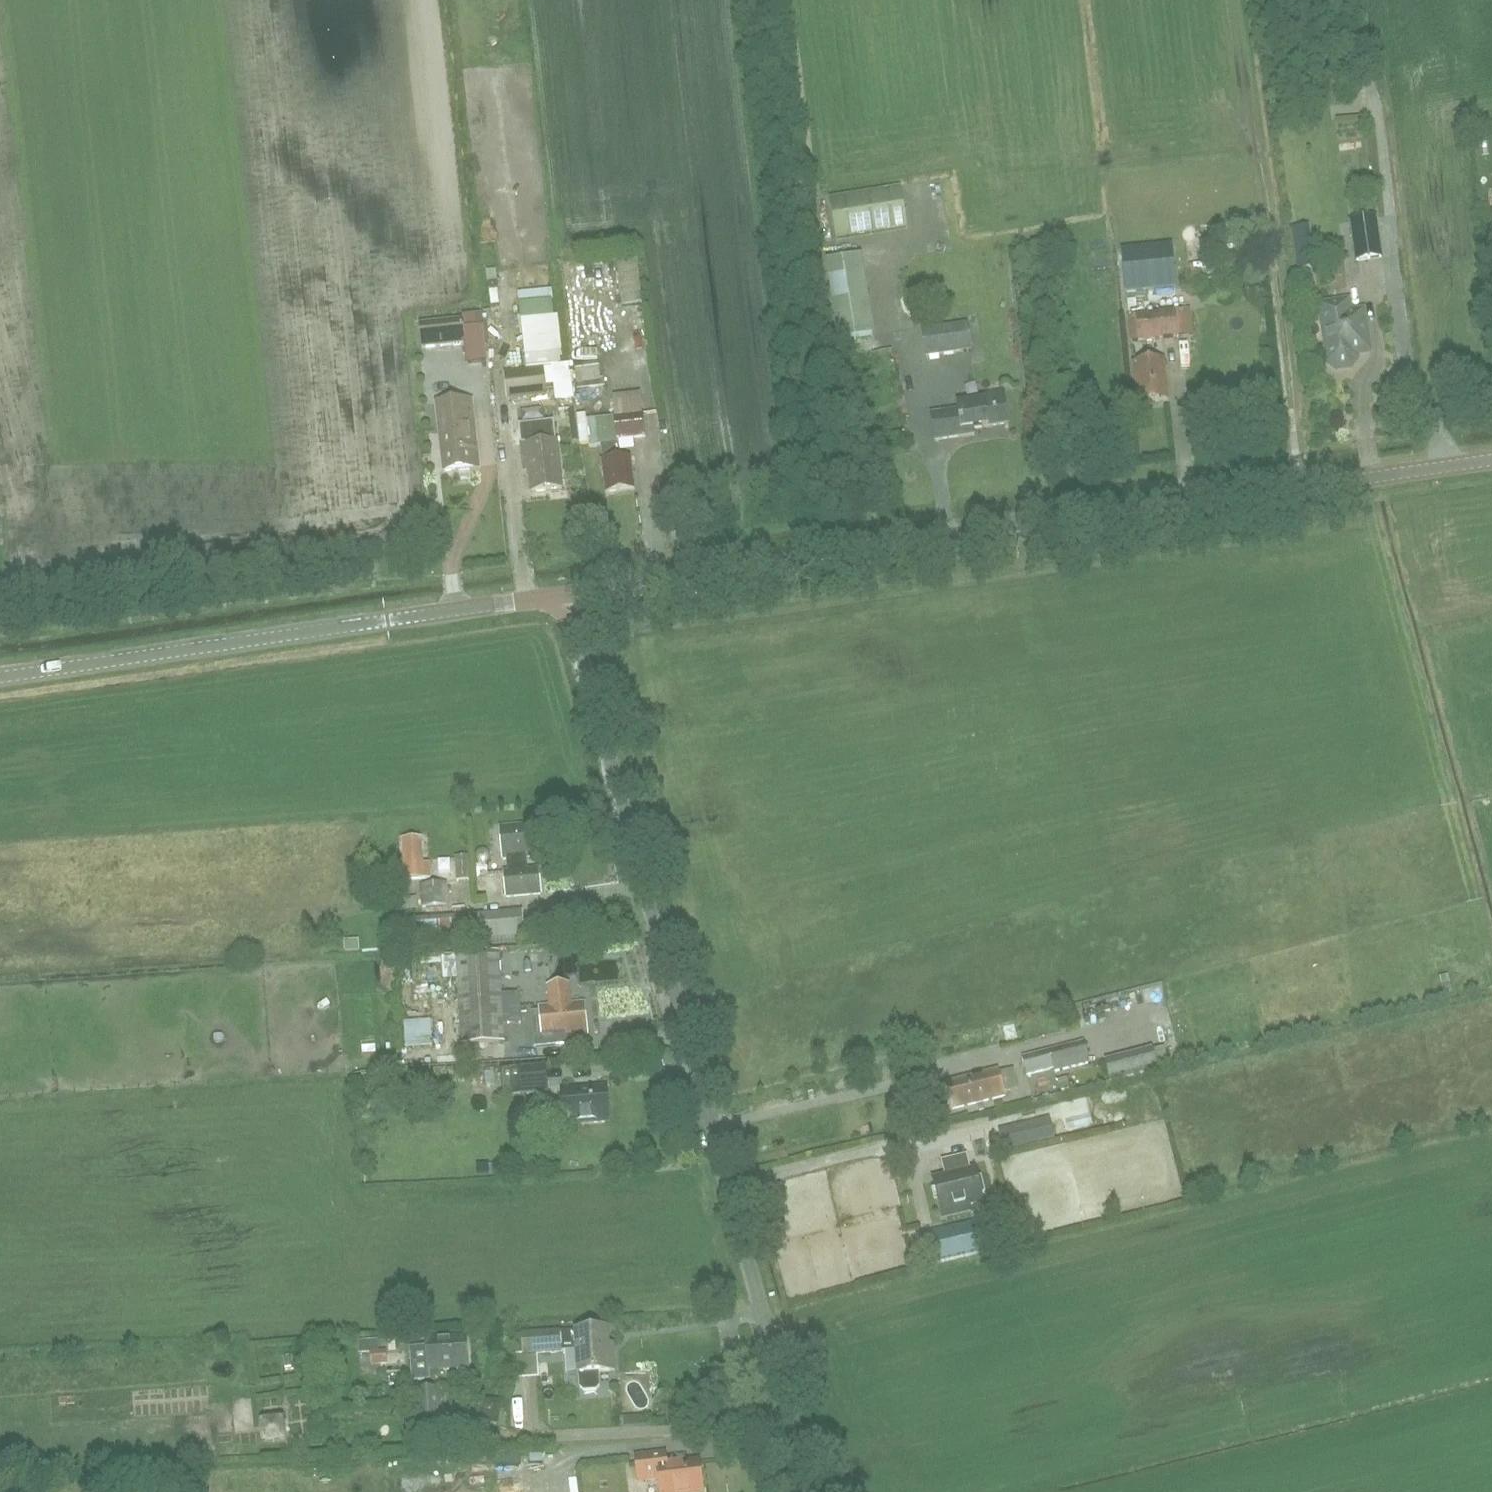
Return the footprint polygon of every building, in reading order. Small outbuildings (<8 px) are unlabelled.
[(835,239),(906,228),(900,188),(829,200),(835,239)] [(1375,218),(1351,221),(1356,261),(1381,257),(1375,218)] [(838,340),(871,335),(858,256),(825,261),(838,340)] [(616,260),(622,307),(641,304),(636,257),(616,260)] [(1124,266),(1127,293),(1175,288),(1172,262),(1124,266)] [(551,288),(519,291),(520,300),(552,298),(551,288)] [(551,366),(556,406),(540,408),(544,439),(562,437),(559,414),(575,412),(569,365),(563,366),(557,316),(554,317),(552,300),(519,304),(526,369),(551,366)] [(1351,300),(1337,302),(1319,305),(1324,336),(1328,336),(1330,348),(1326,353),(1328,364),(1336,370),(1350,368),(1357,360),(1356,354),(1365,353),(1362,337),(1367,337),(1363,310),(1353,312),(1351,300)] [(1175,310),(1171,311),(1136,317),(1128,317),(1130,342),(1138,341),(1138,343),(1178,338),(1175,310)] [(463,321),(419,325),(422,349),(465,344),(463,321)] [(481,322),(468,323),(469,342),(482,341),(481,322)] [(924,358),(972,351),(968,323),(921,330),(924,358)] [(1175,368),(1184,366),(1181,345),(1172,347),(1175,368)] [(573,365),(574,371),(580,405),(594,403),(592,390),(602,388),(598,362),(573,365)] [(1138,402),(1166,399),(1162,362),(1134,365),(1138,402)] [(507,401),(547,396),(544,368),(503,373),(507,401)] [(958,410),(943,412),(930,414),(934,440),(973,435),(972,429),(1008,424),(1003,391),(979,394),(980,401),(957,404),(958,410)] [(479,468),(472,400),(462,401),(462,392),(452,393),(453,402),(435,403),(437,420),(445,419),(451,471),(479,468)] [(618,413),(644,412),(643,393),(617,394),(618,413)] [(618,460),(616,440),(646,438),(643,413),(613,416),(613,417),(587,420),(586,415),(576,416),(580,444),(589,443),(590,447),(600,446),(603,462),(601,462),(605,494),(634,490),(630,458),(618,460)] [(868,438),(865,419),(856,420),(860,440),(868,438)] [(531,492),(561,488),(556,443),(521,447),(523,464),(528,463),(531,492)] [(503,860),(508,859),(509,872),(504,872),(506,898),(540,894),(538,869),(523,871),(522,858),(537,857),(534,824),(500,827),(503,860)] [(404,880),(431,878),(430,863),(423,863),(421,838),(401,839),(404,880)] [(456,881),(470,880),(468,856),(454,857),(456,881)] [(421,907),(449,905),(447,883),(419,885),(421,907)] [(385,910),(404,909),(417,908),(416,898),(403,899),(403,895),(397,896),(396,884),(381,886),(383,901),(384,901),(385,910)] [(508,915),(479,918),(479,915),(435,918),(435,919),(437,946),(481,942),(511,940),(523,939),(521,914),(508,915)] [(411,948),(437,946),(435,919),(409,921),(411,948)] [(456,956),(458,982),(462,1044),(504,1041),(498,953),(456,956)] [(550,1005),(539,1007),(542,1040),(587,1035),(584,1002),(570,1004),(568,985),(548,987),(550,1005)] [(430,1021),(404,1023),(405,1049),(432,1047),(430,1021)] [(1053,1066),(1054,1072),(1090,1063),(1084,1042),(1022,1059),(1026,1073),(1053,1066)] [(1158,1071),(1152,1048),(1104,1061),(1110,1083),(1158,1071)] [(546,1067),(501,1071),(503,1097),(548,1093),(546,1067)] [(952,1109),(1005,1096),(998,1070),(946,1083),(952,1109)] [(1057,1082),(1059,1091),(1068,1089),(1065,1079),(1057,1082)] [(607,1088),(561,1092),(564,1126),(609,1122),(607,1088)] [(946,1177),(933,1180),(942,1217),(969,1210),(968,1205),(981,1202),(978,1192),(982,1191),(979,1180),(976,1181),(974,1171),(970,1171),(967,1156),(946,1161),(949,1172),(945,1173),(946,1177)] [(929,1261),(979,1249),(974,1225),(923,1237),(929,1261)] [(578,1374),(579,1373),(580,1388),(584,1392),(596,1391),(600,1386),(599,1372),(615,1371),(614,1353),(609,1353),(607,1328),(575,1331),(576,1331),(560,1332),(522,1334),(523,1355),(561,1352),(577,1351),(578,1374)] [(428,1370),(469,1368),(467,1338),(426,1340),(428,1370)] [(364,1354),(383,1353),(383,1343),(363,1344),(364,1354)] [(543,1377),(539,1357),(522,1360),(525,1380),(543,1377)] [(415,1391),(418,1434),(442,1432),(439,1390),(415,1391)] [(284,1418),(260,1420),(262,1444),(287,1442),(284,1418)] [(699,1462),(667,1465),(665,1453),(635,1457),(638,1481),(651,1479),(650,1473),(658,1472),(660,1491),(703,1491),(699,1462)]
